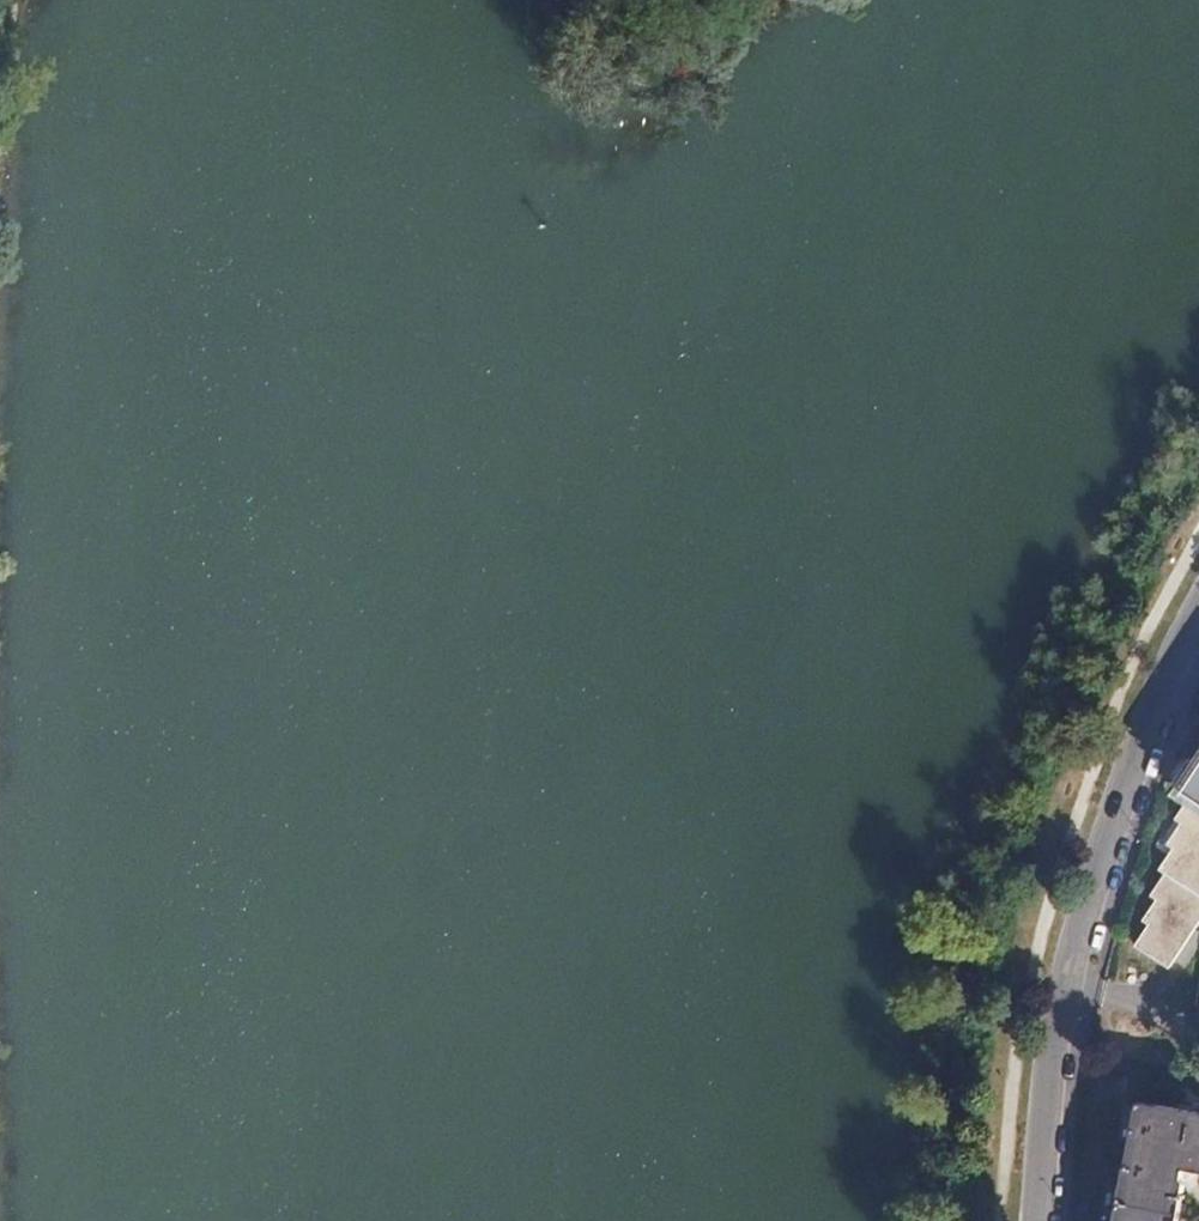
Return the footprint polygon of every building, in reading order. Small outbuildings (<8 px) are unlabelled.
[(1181,784),(1198,796),(1198,757),(1181,784)] [(1138,1100),(1115,1220),(1176,1220),(1184,1182),(1181,1182),(1183,1168),(1198,1171),(1198,1112),(1138,1100)]
